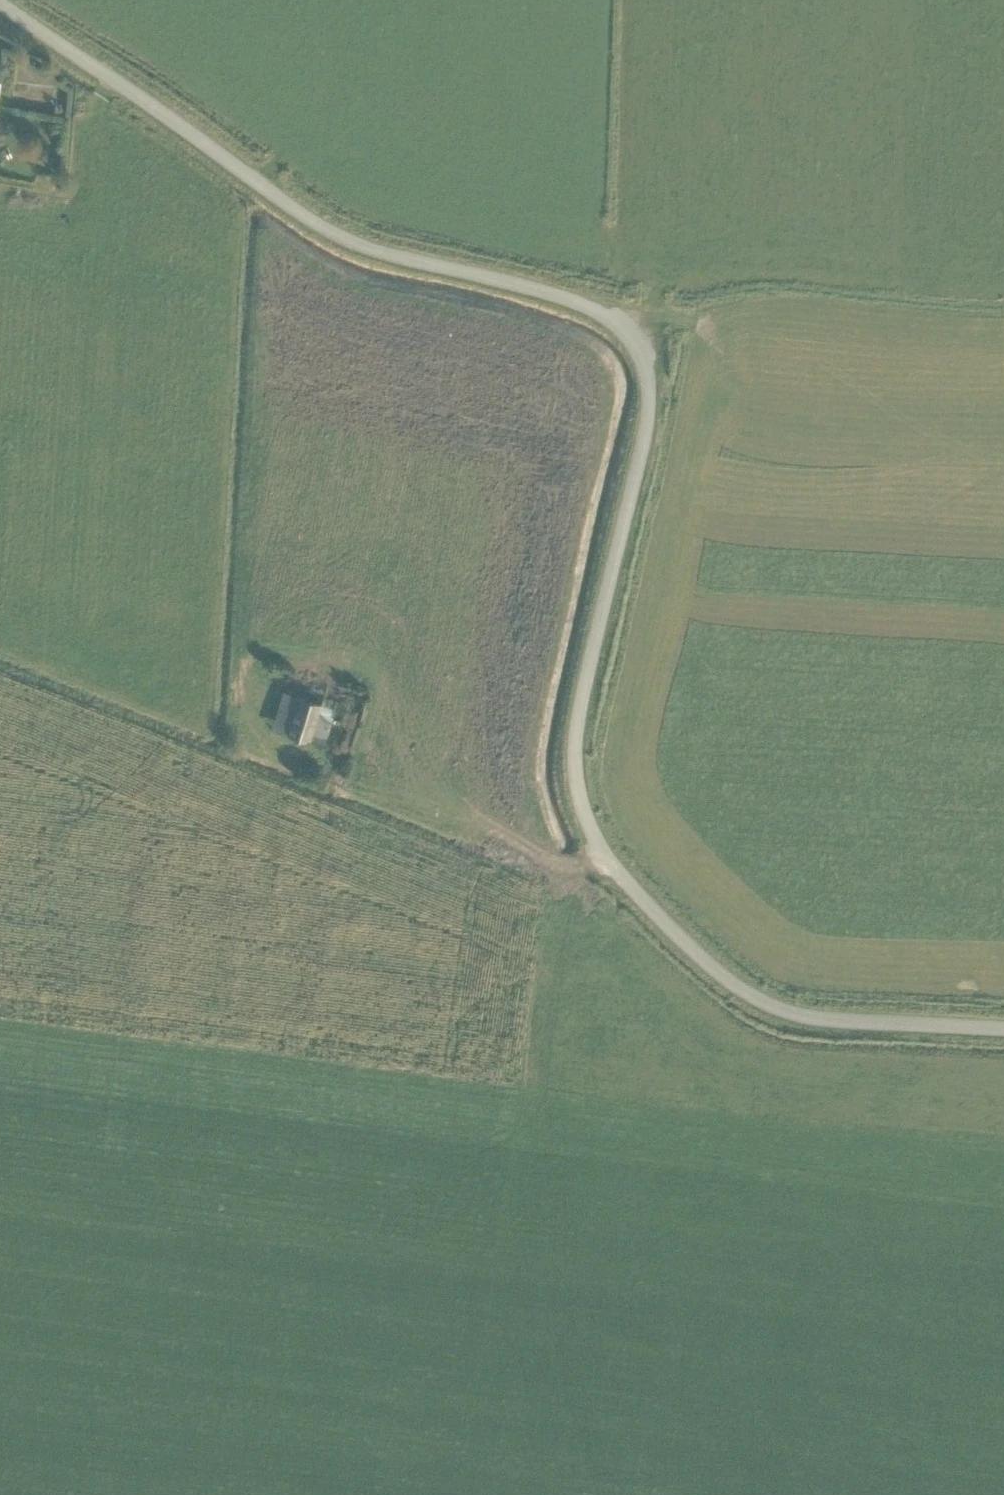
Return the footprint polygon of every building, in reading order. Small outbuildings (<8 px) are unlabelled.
[(320,701),(299,694),(287,731),(309,738),(320,701)]
